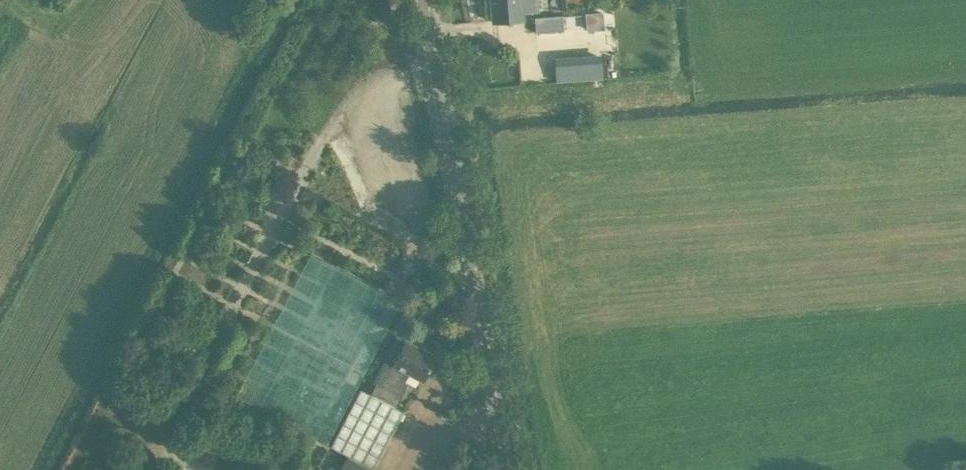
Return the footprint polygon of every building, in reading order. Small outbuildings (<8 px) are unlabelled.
[(493,21),(523,18),(522,9),(533,8),(532,0),(491,0),(493,21)] [(536,32),(564,30),(576,29),(575,14),(535,17),(536,32)] [(403,382),(408,372),(422,380),(435,355),(406,339),(393,364),(394,365),(389,375),(383,371),(371,394),(394,406),(406,384),(403,382)] [(373,469),(404,411),(394,406),(371,394),(360,388),(330,446),(348,455),(340,469),(376,469),(373,469)]
